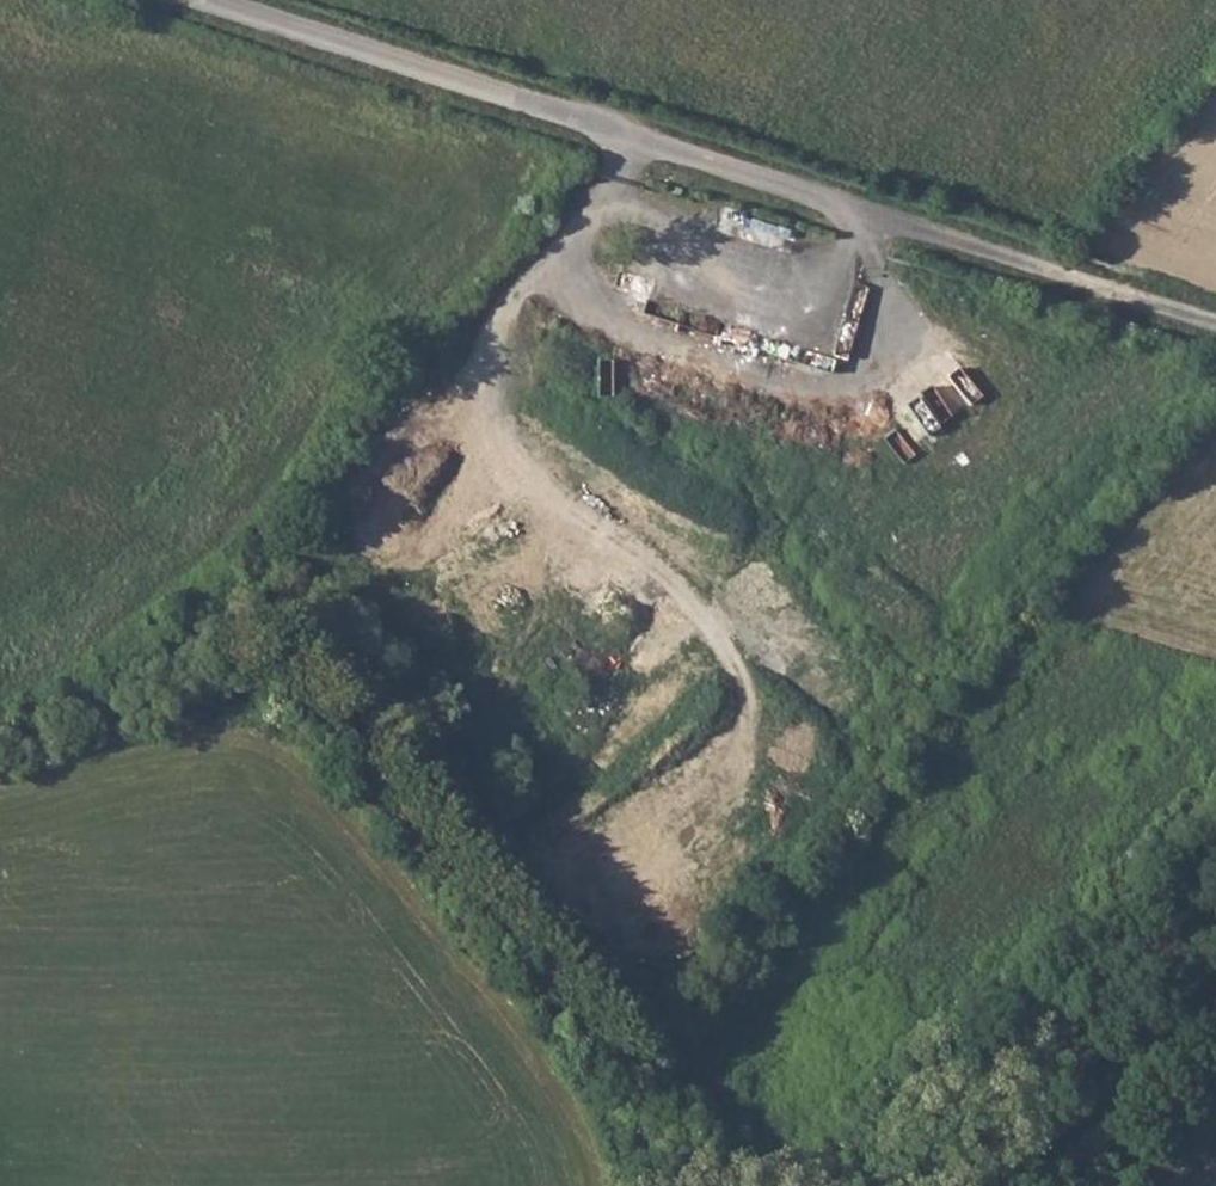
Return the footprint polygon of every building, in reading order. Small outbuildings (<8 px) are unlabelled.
[(687,188),(673,187),(672,195),(686,197),(687,188)] [(945,359),(912,396),(941,423),(975,386),(945,359)]
